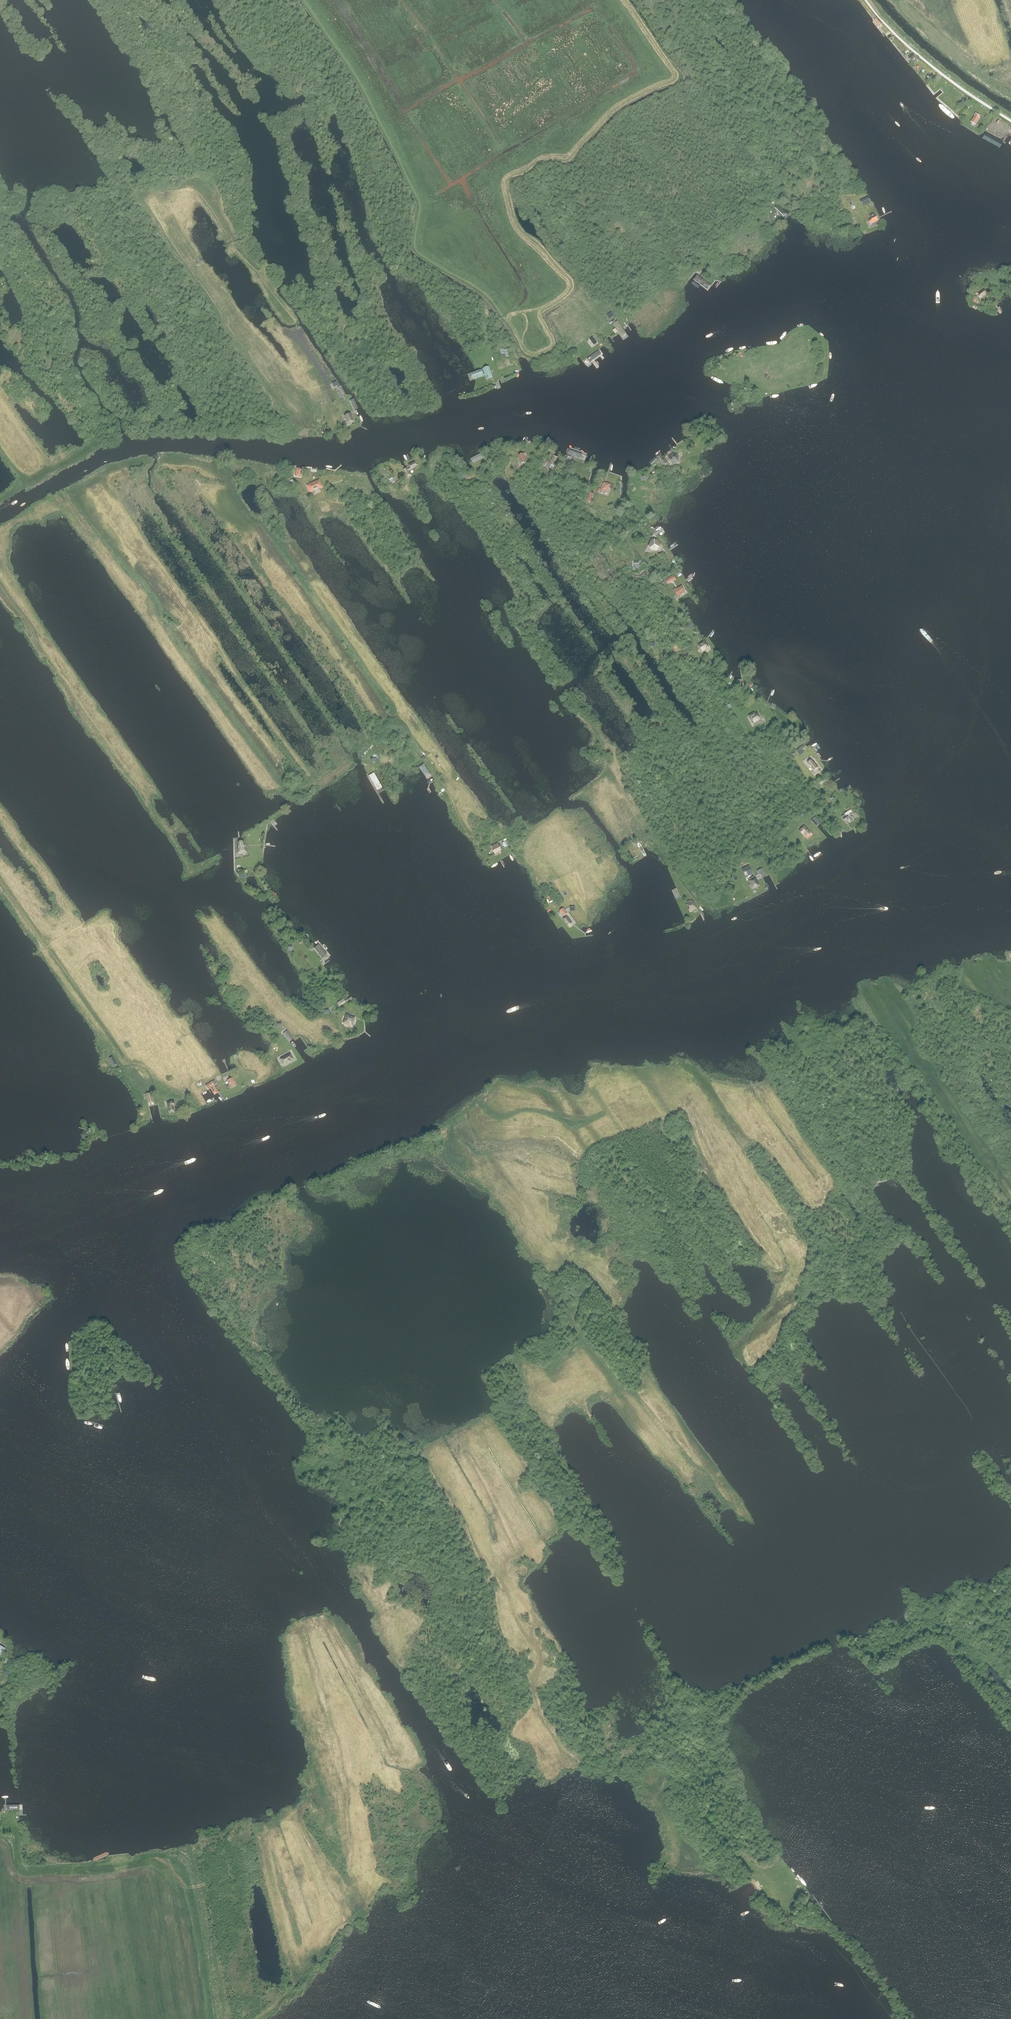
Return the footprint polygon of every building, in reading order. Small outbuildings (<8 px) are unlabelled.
[(980,116),(975,113),(974,115),(975,116),(970,122),(976,125),(980,119),(979,118),(980,116)] [(871,202),(868,197),(860,200),(862,206),(871,202)] [(787,213),(777,204),(775,207),(784,216),(787,213)] [(874,216),(874,214),(869,216),(871,219),(869,220),(871,224),(878,221),(876,215),(874,216)] [(710,285),(697,275),(693,279),(707,290),(710,285)] [(995,297),(994,296),(992,297),(993,299),(992,300),(996,305),(1000,302),(995,297)] [(618,321),(613,324),(622,336),(627,333),(618,321)] [(601,354),(599,350),(584,361),(586,365),(601,354)] [(486,379),(493,377),(489,366),(483,369),(482,370),(482,369),(471,373),(474,380),(484,376),(484,375),(485,375),(486,379)] [(348,424),(354,421),(351,414),(344,417),(348,424)] [(587,453),(570,447),(567,455),(584,461),(587,453)] [(481,453),(470,458),(473,464),(483,458),(481,453)] [(672,454),(668,457),(673,465),(678,462),(679,457),(677,455),(672,454)] [(550,467),(551,464),(553,465),(557,457),(553,455),(550,462),(547,461),(546,465),(550,467)] [(666,462),(665,461),(661,457),(660,455),(657,457),(659,459),(663,466),(667,463),(666,462)] [(409,471),(414,468),(417,467),(414,462),(408,465),(409,468),(407,469),(407,468),(404,469),(406,474),(405,474),(408,479),(411,477),(412,475),(410,471),(410,472),(409,471)] [(310,493),(323,487),(319,480),(309,484),(306,485),(310,493)] [(608,493),(609,488),(607,487),(608,485),(603,484),(601,490),(598,489),(597,492),(604,494),(604,492),(608,493)] [(651,541),(649,546),(652,551),(658,551),(661,545),(657,540),(651,541)] [(669,585),(676,580),(674,575),(666,580),(669,585)] [(684,592),(681,587),(676,590),(676,588),(673,590),(677,596),(680,595),(681,595),(681,594),(684,592)] [(691,622),(684,627),(686,630),(688,628),(689,629),(693,626),(692,626),(693,625),(694,625),(692,622),(691,622)] [(703,652),(706,650),(709,647),(705,641),(698,645),(703,652)] [(951,684),(931,680),(930,688),(950,691),(951,684)] [(752,720),(755,723),(761,720),(757,713),(755,713),(755,712),(749,716),(751,720),(752,720)] [(803,750),(807,747),(805,745),(797,751),(800,755),(804,751),(803,750)] [(811,760),(808,763),(814,771),(818,768),(811,760)] [(424,763),(418,767),(428,783),(434,779),(424,763)] [(374,773),(369,777),(377,791),(382,788),(374,773)] [(852,817),(849,814),(852,812),(851,810),(844,814),(845,815),(842,817),(844,821),(847,819),(848,821),(848,820),(850,823),(854,820),(852,817)] [(816,817),(812,821),(817,827),(821,823),(816,817)] [(806,837),(811,833),(804,825),(798,831),(803,836),(804,834),(806,837)] [(238,854),(248,853),(244,840),(237,841),(238,854)] [(499,846),(498,843),(492,847),(493,849),(492,849),(494,854),(495,853),(495,854),(502,851),(500,846),(499,846)] [(755,879),(754,876),(750,878),(751,881),(750,881),(753,888),(758,886),(755,879)] [(676,888),(672,890),(676,900),(680,898),(676,888)] [(691,902),(690,901),(687,902),(687,904),(686,904),(689,911),(696,908),(693,901),(691,902)] [(568,926),(571,923),(572,923),(567,916),(563,920),(568,926)] [(318,939),(310,944),(323,966),(334,956),(318,939)] [(352,1026),(355,1017),(346,1014),(343,1023),(352,1026)] [(287,1031),(283,1034),(290,1042),(294,1039),(287,1031)] [(283,1065),(294,1059),(290,1053),(280,1058),(283,1065)] [(231,1078),(231,1077),(228,1078),(229,1079),(227,1079),(227,1080),(229,1084),(230,1084),(232,1088),(236,1086),(232,1078),(231,1078)] [(215,1094),(218,1092),(214,1086),(212,1082),(206,1086),(208,1089),(211,1088),(215,1094)] [(170,1112),(174,1111),(173,1107),(176,1106),(174,1101),(167,1102),(170,1112)]
